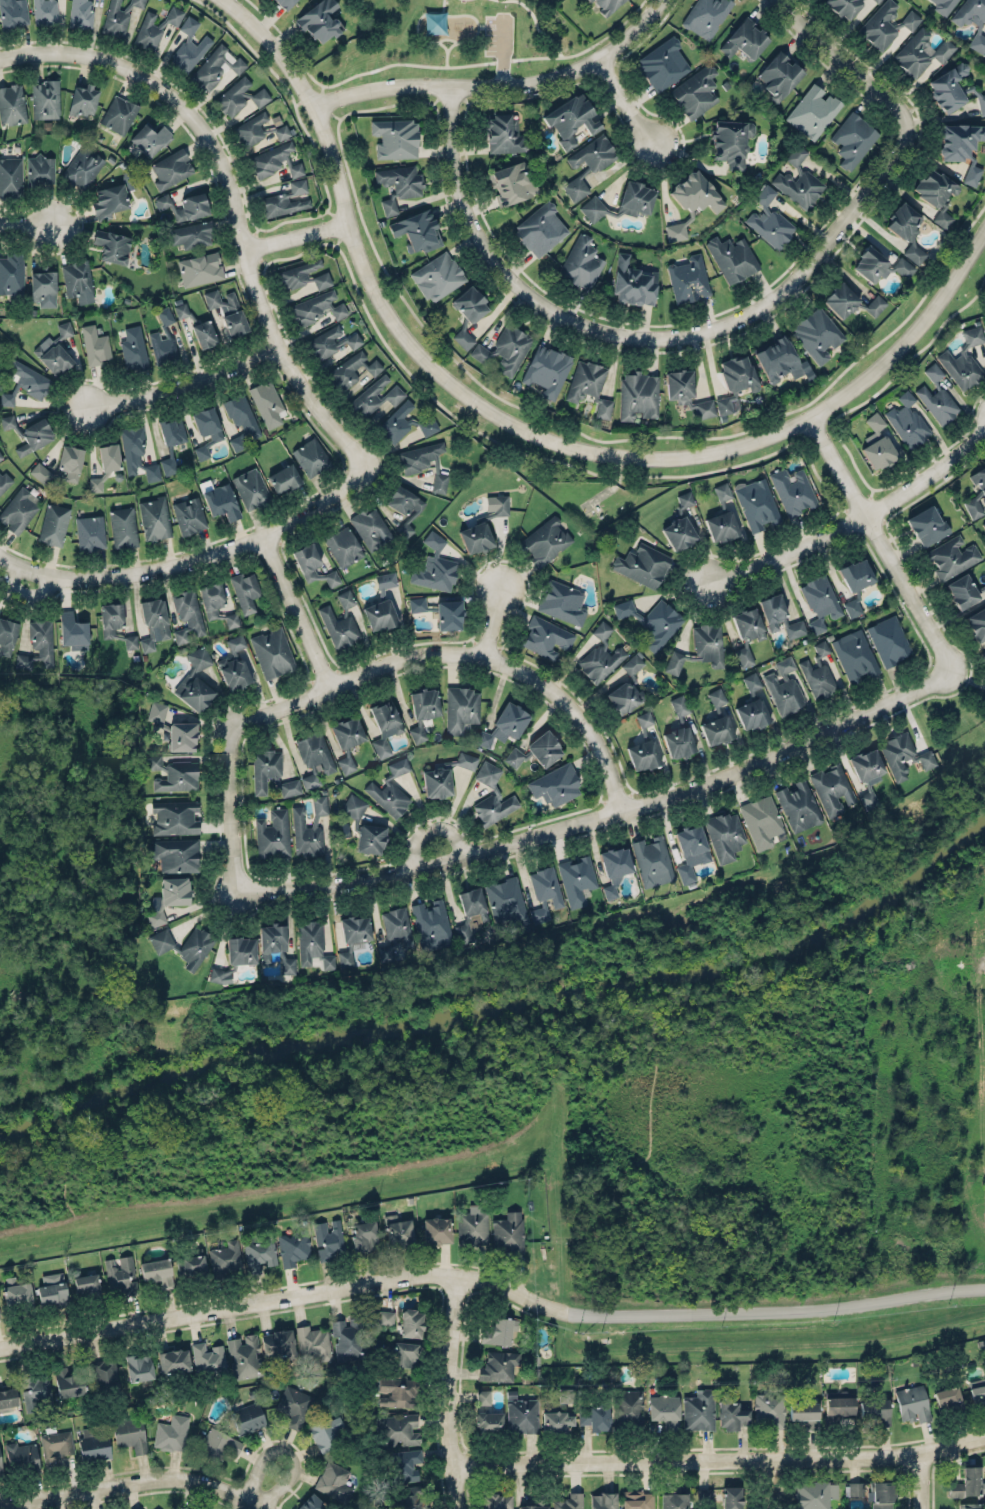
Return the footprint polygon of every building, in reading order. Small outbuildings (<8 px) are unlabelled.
[(3,29),(10,27),(9,24),(13,23),(19,23),(30,21),(27,0),(0,0),(0,12),(3,29)] [(35,23),(33,0),(56,0),(58,21),(35,23)] [(68,25),(85,28),(85,26),(92,27),(94,9),(91,9),(92,2),(91,0),(71,0),(68,25)] [(129,1),(129,0),(144,0),(142,7),(132,4),(127,10),(129,15),(124,36),(101,31),(108,0),(121,0),(119,7),(123,8),(129,1)] [(286,8),(294,0),(277,0),(286,8)] [(302,10),(314,0),(336,0),(338,3),(329,10),(332,14),(336,14),(338,18),(338,22),(336,23),(341,28),(334,34),(331,31),(320,40),(315,34),(312,36),(306,27),(302,30),(293,18),(302,10)] [(601,4),(596,0),(621,0),(620,1),(616,5),(605,16),(602,10),(598,8),(601,4)] [(680,22),(707,41),(734,3),(730,0),(696,0),(680,22)] [(839,15),(845,12),(850,17),(861,3),(861,0),(823,0),(839,15)] [(858,28),(886,0),(892,0),(897,4),(894,11),(893,23),(899,22),(911,9),(922,17),(913,29),(904,25),(897,31),(881,51),(858,28)] [(936,1),(935,0),(957,0),(946,15),(936,9),(936,1)] [(952,17),(965,0),(984,0),(984,17),(978,14),(972,19),(959,27),(952,17)] [(154,50),(133,41),(147,8),(156,12),(152,22),(157,25),(165,17),(172,3),(185,10),(177,26),(167,21),(161,26),(163,30),(154,50)] [(745,13),(756,22),(754,24),(770,37),(752,59),(749,60),(746,58),(746,56),(743,54),(744,52),(738,46),(729,57),(716,47),(745,13)] [(200,24),(189,14),(178,28),(187,36),(167,60),(185,75),(213,40),(205,34),(196,45),(188,39),(200,24)] [(976,23),(973,40),(968,44),(984,53),(984,35),(982,33),(981,20),(978,14),(972,19),(976,23)] [(893,52),(914,76),(931,60),(934,55),(933,48),(926,39),(930,33),(921,24),(893,52)] [(657,90),(690,67),(676,48),(680,45),(678,42),(678,40),(676,36),(674,36),(672,33),(637,57),(639,60),(636,63),(640,69),(640,70),(644,76),(645,75),(650,81),(657,90)] [(239,74),(247,64),(232,52),(233,52),(219,41),(190,79),(208,92),(224,71),(218,67),(223,61),(239,74)] [(778,49),(757,74),(765,82),(764,84),(772,92),(770,94),(771,97),(774,101),(777,101),(780,100),(804,71),(798,64),(793,61),(784,52),(778,49)] [(929,78),(932,91),(937,104),(943,109),(944,114),(968,97),(957,80),(968,71),(968,63),(961,60),(929,78)] [(668,89),(687,121),(718,102),(711,89),(716,86),(710,78),(717,74),(710,63),(668,89)] [(244,73),(252,82),(244,90),(252,93),(263,85),(272,96),(258,107),(250,96),(243,95),(246,98),(246,103),(231,116),(226,111),(224,113),(213,101),(244,73)] [(68,112),(78,115),(79,112),(86,114),(87,111),(94,113),(100,87),(93,86),(94,82),(88,80),(86,85),(78,83),(78,84),(75,83),(68,112)] [(32,119),(60,118),(59,81),(32,81),(32,119)] [(784,119),(813,141),(842,103),(826,92),(813,82),(784,119)] [(0,126),(27,121),(21,83),(0,87),(0,124),(0,126)] [(541,115),(548,126),(551,124),(566,150),(577,144),(570,132),(583,124),(589,135),(602,128),(582,92),(541,115)] [(115,93),(124,98),(130,99),(134,100),(140,105),(123,134),(100,121),(115,93)] [(977,94),(980,115),(984,114),(984,93),(977,94)] [(232,126),(263,109),(269,117),(259,123),(262,128),(275,125),(276,127),(285,122),(291,133),(279,140),(273,129),(264,131),(264,132),(264,136),(245,147),(235,131),(232,126)] [(880,132),(851,170),(847,167),(845,169),(839,164),(844,157),(836,151),(842,144),(839,141),(837,144),(830,138),(852,110),(880,132)] [(486,154),(526,151),(525,134),(516,135),(514,114),(483,116),(486,154)] [(370,118),(370,132),(374,134),(381,133),(381,141),(376,141),(376,157),(418,156),(417,120),(412,120),(412,117),(370,118)] [(715,117),(746,119),(746,120),(751,120),(754,123),(754,131),(751,134),(747,134),(747,133),(745,133),(745,141),(747,143),(747,148),(744,149),(744,168),(728,168),(729,161),(726,161),(726,158),(714,157),(715,143),(712,143),(713,133),(710,132),(710,127),(714,127),(715,117)] [(163,124),(174,135),(163,147),(161,145),(149,157),(129,137),(144,122),(155,132),(163,124)] [(942,122),(984,123),(984,139),(976,140),(974,147),(970,149),(974,157),(974,163),(983,168),(974,187),(964,180),(970,160),(968,156),(963,160),(942,159),(941,152),(940,140),(940,128),(942,122)] [(593,173),(618,156),(602,133),(564,158),(571,168),(584,160),(593,173)] [(247,157),(290,138),(295,148),(289,150),(288,154),(291,163),(300,160),(304,172),(293,176),(290,171),(285,158),(280,160),(281,163),(280,166),(279,167),(274,170),(275,172),(257,180),(247,157)] [(807,149),(794,143),(785,161),(798,167),(807,149)] [(84,144),(82,147),(81,147),(60,175),(72,182),(71,183),(74,185),(75,184),(84,189),(105,159),(84,144)] [(150,163),(182,145),(189,157),(183,160),(184,162),(188,160),(194,170),(159,190),(153,181),(158,178),(150,163)] [(54,182),(54,156),(26,156),(27,183),(54,182)] [(23,196),(22,157),(0,157),(0,196),(23,196)] [(500,204),(497,194),(499,193),(496,185),(492,187),(486,170),(522,159),(525,161),(527,166),(526,169),(525,170),(528,179),(534,177),(539,190),(532,192),(533,194),(500,204)] [(374,169),(415,163),(416,172),(421,171),(424,185),(421,186),(422,194),(398,198),(397,194),(394,194),(394,197),(398,211),(385,216),(380,199),(389,197),(391,192),(394,191),(393,182),(389,182),(388,185),(384,185),(381,183),(381,181),(376,182),(374,169)] [(930,166),(939,172),(940,170),(959,183),(960,187),(957,192),(954,192),(954,193),(950,189),(942,199),(948,203),(944,209),(954,217),(946,229),(932,219),(943,204),(940,203),(934,204),(918,193),(920,191),(913,186),(918,178),(922,172),(924,173),(930,166)] [(696,167),(705,179),(706,178),(709,181),(713,186),(712,186),(719,195),(718,195),(725,203),(715,212),(707,204),(708,204),(706,201),(699,208),(696,204),(689,210),(685,205),(683,207),(668,190),(672,188),(672,184),(675,181),(679,181),(682,177),(685,175),(686,172),(689,169),(693,169),(696,167)] [(825,185),(804,168),(794,181),(779,170),(770,182),(806,210),(825,185)] [(590,194),(581,174),(562,182),(571,202),(590,194)] [(626,178),(617,209),(616,211),(608,208),(594,192),(577,207),(592,223),(604,212),(615,216),(623,212),(636,216),(638,210),(640,210),(640,213),(644,214),(648,213),(655,188),(640,184),(642,179),(634,177),(634,180),(626,178)] [(307,192),(305,178),(289,180),(291,195),(307,192)] [(778,211),(795,225),(795,227),(791,232),(792,233),(778,249),(744,220),(751,212),(755,211),(759,215),(762,211),(765,213),(761,206),(761,203),(753,197),(766,182),(777,191),(766,205),(770,211),(771,209),(774,209),(777,212),(778,211)] [(96,220),(112,216),(111,212),(129,208),(123,183),(94,189),(97,201),(92,202),(96,220)] [(182,195),(203,190),(208,212),(186,217),(185,219),(176,221),(174,213),(170,205),(161,209),(154,197),(167,192),(176,208),(182,206),(180,199),(182,195)] [(261,197),(265,217),(311,207),(309,198),(287,202),(285,192),(261,197)] [(570,230),(546,201),(511,229),(536,259),(570,230)] [(884,224),(910,244),(902,253),(918,265),(927,253),(910,241),(919,230),(915,227),(923,217),(902,201),(884,224)] [(442,243),(430,208),(387,224),(392,237),(405,232),(409,242),(405,244),(409,255),(442,243)] [(167,229),(170,244),(182,242),(184,249),(211,243),(210,237),(214,236),(210,220),(167,229)] [(667,241),(686,239),(685,223),(665,224),(667,241)] [(92,243),(102,245),(100,260),(125,265),(130,236),(94,230),(92,243)] [(579,231),(583,233),(584,231),(592,235),(587,243),(595,247),(591,256),(595,259),(596,256),(604,260),(587,291),(555,274),(579,231)] [(716,233),(707,238),(708,240),(704,242),(728,284),(743,276),(742,275),(759,265),(742,236),(735,240),(736,243),(733,245),(728,237),(720,241),(716,233)] [(853,265),(854,265),(854,266),(872,282),(875,282),(878,278),(877,275),(879,273),(884,276),(889,270),(891,270),(895,268),(907,278),(916,267),(901,255),(891,267),(886,264),(888,261),(888,258),(868,241),(859,253),(860,254),(857,259),(857,260),(853,265)] [(445,249),(410,273),(426,298),(429,296),(431,299),(434,300),(466,278),(462,272),(463,271),(453,257),(451,258),(445,249)] [(183,286),(224,277),(221,263),(218,264),(217,262),(220,261),(217,250),(177,259),(183,286)] [(612,301),(654,306),(657,271),(628,268),(630,253),(617,252),(612,301)] [(666,266),(675,304),(710,296),(700,252),(687,255),(688,261),(666,266)] [(23,293),(23,253),(5,253),(6,257),(0,257),(0,294),(23,293)] [(332,285),(327,269),(323,270),(320,258),(276,271),(282,290),(314,281),(316,289),(332,285)] [(94,302),(87,260),(61,263),(65,297),(76,296),(77,304),(94,302)] [(31,270),(31,299),(39,299),(39,306),(56,306),(56,268),(51,268),(46,268),(46,269),(37,269),(31,270)] [(842,321),(858,303),(873,318),(887,304),(877,294),(866,305),(840,281),(821,301),(842,321)] [(451,302),(471,324),(490,307),(469,285),(451,302)] [(249,328),(240,307),(239,307),(233,289),(224,293),(228,301),(221,300),(217,288),(203,292),(208,308),(221,304),(226,305),(229,311),(221,315),(229,334),(236,331),(237,334),(249,328)] [(288,306),(296,327),(332,313),(334,320),(348,315),(342,300),(338,301),(333,288),(288,306)] [(177,318),(189,315),(186,303),(174,305),(177,318)] [(148,332),(156,362),(178,357),(174,337),(170,336),(165,324),(175,320),(167,305),(157,310),(162,322),(160,324),(167,337),(160,338),(158,329),(148,332)] [(817,366),(830,357),(826,351),(844,337),(820,306),(789,328),(817,366)] [(75,360),(67,367),(66,365),(62,369),(60,367),(54,372),(33,349),(39,343),(48,335),(51,338),(53,339),(60,333),(56,323),(69,319),(74,333),(63,336),(58,340),(57,341),(75,360)] [(200,350),(218,342),(208,319),(191,326),(200,350)] [(81,325),(89,365),(101,363),(100,359),(112,356),(107,333),(97,335),(95,322),(81,325)] [(511,378),(533,337),(506,322),(490,351),(488,350),(487,351),(502,360),(497,370),(511,378)] [(332,339),(342,333),(337,323),(305,342),(317,363),(339,350),(332,339)] [(981,323),(984,337),(984,340),(968,346),(965,350),(966,354),(971,354),(984,373),(963,390),(937,355),(947,347),(954,357),(960,352),(957,348),(965,342),(962,329),(981,323)] [(139,325),(124,328),(126,339),(119,341),(126,372),(148,368),(139,325)] [(466,351),(476,340),(462,326),(451,337),(466,351)] [(352,350),(363,342),(355,331),(344,338),(352,350)] [(804,373),(785,335),(753,351),(770,385),(780,380),(778,376),(788,371),(792,379),(804,373)] [(573,359),(553,400),(542,395),(541,392),(543,389),(545,388),(545,386),(531,379),(529,383),(521,380),(538,342),(549,347),(549,346),(559,351),(560,349),(564,350),(563,352),(564,352),(565,353),(568,353),(573,356),(571,359),(573,359)] [(484,345),(473,345),(473,360),(484,360),(484,345)] [(325,374),(338,394),(359,380),(353,370),(363,363),(371,377),(383,369),(376,358),(366,365),(363,360),(366,357),(361,350),(325,374)] [(719,360),(722,368),(719,369),(726,388),(731,391),(733,390),(733,394),(715,398),(719,415),(732,411),(730,399),(737,398),(738,389),(747,385),(749,391),(751,390),(753,391),(757,389),(758,386),(751,363),(749,364),(745,353),(736,356),(735,353),(728,356),(728,357),(719,360)] [(12,406),(0,405),(0,391),(11,393),(20,375),(14,372),(14,369),(8,365),(13,357),(51,381),(40,400),(35,399),(35,397),(26,391),(27,390),(19,384),(14,393),(15,393),(13,405),(12,406)] [(607,367),(577,359),(565,400),(579,404),(582,395),(598,399),(594,416),(608,420),(613,401),(598,397),(607,367)] [(914,389),(941,423),(959,409),(936,380),(945,373),(934,359),(922,369),(937,388),(932,392),(924,382),(914,389)] [(666,399),(676,399),(676,406),(694,405),(695,418),(714,417),(713,400),(693,401),(691,370),(664,371),(666,399)] [(619,420),(634,420),(634,411),(641,411),(641,417),(657,417),(657,375),(640,375),(640,372),(620,371),(619,420)] [(384,372),(349,403),(355,410),(357,409),(364,416),(386,395),(393,403),(405,393),(396,383),(380,397),(376,393),(382,388),(382,385),(390,378),(384,372)] [(248,388),(260,382),(261,383),(270,379),(283,407),(277,410),(282,422),(268,429),(248,388)] [(884,412),(909,448),(932,430),(916,408),(910,404),(916,398),(906,387),(897,395),(903,405),(898,408),(893,405),(884,412)] [(242,390),(231,395),(231,397),(221,401),(229,417),(231,416),(234,423),(237,424),(241,423),(244,429),(240,433),(229,439),(235,451),(246,446),(242,437),(247,431),(250,432),(253,438),(260,434),(242,390)] [(407,397),(376,427),(393,444),(410,428),(410,422),(412,422),(418,424),(424,436),(440,428),(432,414),(421,420),(411,417),(407,421),(402,416),(414,404),(407,397)] [(212,405),(224,438),(217,440),(206,446),(210,455),(199,460),(193,447),(204,443),(211,439),(209,433),(203,435),(199,433),(191,412),(198,410),(198,409),(202,407),(202,408),(205,406),(212,405)] [(865,419),(875,432),(888,422),(875,409),(865,419)] [(53,437),(51,434),(53,433),(44,415),(25,426),(24,429),(26,432),(23,434),(16,424),(13,412),(0,416),(0,419),(3,428),(13,426),(21,435),(24,435),(32,449),(53,437)] [(157,419),(163,418),(164,420),(173,417),(173,418),(180,416),(187,439),(180,442),(179,440),(172,443),(173,456),(174,456),(177,471),(165,475),(160,459),(169,456),(168,444),(165,444),(157,419)] [(143,425),(146,442),(143,443),(145,450),(143,454),(142,453),(140,454),(140,462),(145,464),(158,462),(161,478),(148,481),(145,469),(138,465),(136,467),(137,473),(127,475),(120,428),(126,427),(132,426),(136,425),(137,426),(143,425)] [(861,445),(875,468),(901,457),(883,433),(861,445)] [(313,435),(291,450),(309,477),(331,463),(313,435)] [(98,445),(103,470),(106,470),(101,476),(89,477),(90,490),(102,491),(102,480),(112,468),(122,467),(117,441),(98,445)] [(397,451),(402,474),(431,468),(428,456),(445,453),(443,442),(397,451)] [(84,448),(77,445),(74,445),(74,444),(70,444),(62,443),(58,464),(60,467),(62,468),(67,469),(66,475),(52,472),(38,460),(29,471),(44,483),(50,476),(68,480),(77,481),(84,448)] [(444,494),(449,474),(436,471),(438,459),(437,459),(429,491),(444,494)] [(291,460),(302,480),(290,487),(289,485),(276,492),(266,474),(291,460)] [(973,518),(984,512),(978,498),(984,492),(984,463),(970,473),(981,489),(964,501),(973,518)] [(231,478),(246,511),(271,500),(256,466),(231,478)] [(803,468),(789,473),(786,467),(770,473),(786,516),(817,505),(803,468)] [(14,479),(0,493),(0,472),(2,474),(5,471),(14,479)] [(764,476),(783,520),(770,525),(768,520),(762,522),(764,527),(752,533),(742,509),(744,508),(742,504),(741,504),(734,489),(764,476)] [(719,503),(732,498),(726,481),(712,487),(719,503)] [(240,517),(229,482),(202,491),(210,516),(224,512),(227,522),(240,517)] [(41,499),(18,485),(0,515),(0,521),(8,526),(6,529),(18,536),(41,499)] [(411,508),(420,513),(426,501),(395,485),(385,504),(407,516),(411,508)] [(676,494),(690,489),(694,502),(681,507),(682,514),(684,513),(698,537),(690,541),(691,543),(686,546),(685,544),(677,548),(674,549),(661,527),(670,522),(670,520),(676,516),(678,517),(677,505),(680,504),(676,494)] [(138,501),(157,497),(157,495),(165,494),(172,535),(159,537),(159,536),(156,537),(156,539),(150,540),(150,538),(145,539),(138,501)] [(485,521),(484,521),(483,520),(480,521),(480,520),(495,514),(509,514),(508,494),(493,495),(494,510),(476,517),(476,522),(459,530),(468,552),(475,550),(475,551),(481,548),(482,550),(488,547),(488,546),(495,543),(485,521)] [(207,527),(197,496),(171,504),(181,535),(207,527)] [(47,501),(71,507),(61,545),(51,542),(51,544),(44,542),(45,540),(37,538),(47,501)] [(109,509),(133,505),(139,545),(126,547),(125,545),(115,547),(109,509)] [(907,515),(932,505),(942,522),(916,535),(907,515)] [(375,507),(367,512),(365,508),(349,517),(369,552),(393,539),(375,507)] [(739,534),(730,509),(704,519),(713,544),(739,534)] [(576,539),(554,512),(516,543),(524,553),(528,550),(535,557),(530,561),(537,570),(576,539)] [(102,514),(106,546),(95,547),(95,550),(91,550),(85,551),(85,548),(79,548),(75,515),(76,515),(76,517),(98,514),(102,514)] [(945,519),(952,532),(922,547),(916,535),(945,519)] [(396,530),(405,540),(414,531),(405,521),(396,530)] [(331,528),(321,534),(341,567),(364,554),(360,547),(361,546),(354,535),(346,525),(333,532),(331,528)] [(459,560),(456,576),(455,575),(454,582),(451,582),(449,590),(409,581),(412,568),(418,569),(418,568),(421,566),(424,567),(427,554),(433,556),(435,549),(423,540),(431,528),(447,540),(438,551),(437,555),(459,560)] [(959,533),(925,551),(930,560),(934,558),(938,567),(934,569),(941,581),(982,557),(974,543),(973,543),(973,542),(965,546),(959,533)] [(291,552),(307,583),(317,578),(312,568),(322,563),(311,542),(291,552)] [(671,557),(640,542),(634,553),(627,550),(623,559),(616,556),(610,569),(655,590),(671,557)] [(838,569),(850,593),(875,580),(863,557),(838,569)] [(330,588),(341,583),(335,569),(323,575),(330,588)] [(241,571),(229,576),(243,614),(256,609),(251,597),(261,593),(253,571),(248,572),(249,573),(243,575),(241,571)] [(397,585),(394,571),(377,575),(380,589),(397,585)] [(979,600),(967,573),(945,583),(956,610),(979,600)] [(842,614),(825,574),(800,585),(814,619),(808,622),(814,635),(827,629),(821,616),(829,612),(832,619),(842,614)] [(537,609),(581,627),(587,610),(579,606),(585,592),(549,578),(537,609)] [(219,579),(214,580),(211,582),(198,585),(200,592),(199,593),(204,610),(205,610),(207,619),(216,617),(225,617),(228,627),(240,624),(237,610),(225,613),(219,613),(217,606),(224,604),(225,601),(219,579)] [(349,587),(336,594),(343,608),(343,617),(337,620),(329,602),(317,607),(335,648),(344,644),(344,645),(354,640),(354,639),(361,636),(351,615),(350,613),(346,615),(347,607),(356,602),(349,587)] [(205,634),(193,588),(173,594),(182,628),(173,630),(176,644),(189,641),(186,632),(194,630),(196,636),(205,634)] [(758,599),(779,591),(787,611),(785,615),(788,623),(802,618),(807,632),(788,638),(782,619),(777,621),(779,628),(771,631),(758,599)] [(462,627),(461,614),(465,613),(464,598),(436,601),(437,608),(426,609),(425,596),(407,597),(409,615),(436,613),(437,629),(462,627)] [(139,602),(144,626),(147,625),(150,637),(139,639),(142,653),(155,650),(153,641),(170,638),(162,597),(139,602)] [(372,633),(398,623),(388,598),(362,608),(372,633)] [(630,598),(611,605),(617,619),(631,614),(650,630),(644,636),(649,649),(654,653),(670,635),(684,618),(659,598),(643,618),(635,611),(630,598)] [(849,618),(862,612),(856,598),(843,603),(849,618)] [(122,602),(116,601),(112,602),(112,601),(108,601),(108,602),(100,603),(103,637),(112,637),(112,636),(124,639),(126,649),(138,647),(136,633),(126,635),(115,632),(114,627),(121,626),(124,623),(122,602)] [(731,614),(754,605),(766,636),(757,639),(756,635),(748,638),(747,645),(755,662),(742,668),(734,649),(744,645),(743,637),(739,636),(731,614)] [(966,615),(984,605),(984,637),(978,641),(974,635),(973,636),(972,632),(970,629),(971,628),(968,621),(969,620),(966,615)] [(59,609),(61,643),(70,643),(71,649),(88,648),(88,642),(89,641),(88,620),(82,620),(79,620),(78,619),(74,619),(73,608),(59,609)] [(558,651),(554,659),(519,642),(522,636),(526,636),(530,627),(526,625),(533,612),(576,634),(569,649),(566,647),(563,648),(561,647),(558,643),(554,641),(552,647),(554,648),(553,649),(558,651)] [(866,626),(883,667),(912,655),(895,614),(866,626)] [(13,619),(8,618),(9,618),(5,617),(5,618),(0,616),(0,642),(0,653),(1,653),(10,656),(12,646),(13,646),(19,622),(13,619)] [(28,620),(35,620),(35,619),(40,619),(45,619),(52,619),(53,666),(44,666),(44,661),(41,658),(33,658),(31,668),(14,666),(17,652),(31,654),(38,654),(38,648),(35,648),(32,645),(31,638),(29,638),(28,620)] [(595,681),(626,653),(620,647),(611,655),(605,649),(607,642),(605,637),(613,628),(602,619),(591,632),(602,640),(603,643),(602,646),(598,644),(578,662),(595,681)] [(720,622),(701,624),(701,626),(693,626),(695,656),(672,647),(663,670),(677,675),(684,658),(711,659),(711,665),(714,667),(723,666),(720,622)] [(249,638),(265,680),(296,668),(281,626),(249,638)] [(880,670),(870,675),(867,669),(857,674),(860,679),(851,683),(831,641),(860,627),(880,670)] [(243,658),(251,679),(243,682),(244,685),(238,688),(237,686),(229,689),(227,683),(226,683),(217,661),(225,658),(226,661),(234,658),(232,653),(231,653),(225,640),(241,633),(246,645),(245,646),(235,651),(239,658),(243,658)] [(815,657),(816,659),(830,652),(824,639),(813,645),(818,655),(815,657)] [(204,644),(186,654),(192,665),(172,690),(197,710),(199,708),(200,708),(205,702),(207,703),(211,698),(210,697),(215,690),(195,674),(192,676),(190,676),(193,670),(194,670),(195,672),(213,662),(204,644)] [(605,693),(611,701),(609,702),(613,708),(614,707),(619,714),(625,710),(647,696),(641,688),(638,690),(633,684),(637,680),(634,673),(645,662),(641,657),(644,655),(638,649),(621,665),(630,675),(632,679),(629,682),(628,680),(625,680),(605,693)] [(779,716),(804,706),(790,671),(795,668),(790,655),(774,662),(782,681),(777,683),(773,671),(762,675),(779,716)] [(823,696),(836,691),(825,663),(811,669),(807,658),(798,662),(812,696),(821,692),(823,696)] [(743,728),(749,726),(750,727),(751,727),(752,730),(758,727),(758,726),(764,724),(764,723),(771,720),(761,697),(758,696),(755,697),(754,689),(763,685),(755,670),(742,676),(750,692),(750,696),(745,698),(746,701),(734,706),(743,728)] [(407,689),(413,719),(416,719),(417,724),(409,728),(416,743),(428,738),(421,722),(420,717),(443,713),(438,684),(407,689)] [(447,686),(447,733),(464,733),(464,723),(480,723),(480,691),(469,686),(447,686)] [(707,692),(714,708),(727,702),(720,687),(707,692)] [(669,757),(662,733),(681,725),(678,716),(670,699),(682,693),(691,710),(682,715),(685,725),(687,724),(696,749),(688,752),(689,755),(683,757),(681,754),(674,757),(669,757)] [(194,749),(170,749),(169,731),(155,726),(156,723),(144,719),(151,697),(169,703),(163,722),(169,727),(169,723),(171,721),(196,721),(196,732),(197,732),(197,735),(194,735),(195,740),(195,742),(194,742),(194,744),(194,745),(194,747),(194,749)] [(392,754),(385,738),(403,730),(391,700),(369,708),(381,737),(371,741),(378,760),(392,754)] [(517,739),(530,713),(506,701),(489,733),(482,729),(475,742),(488,749),(494,737),(504,742),(508,734),(517,739)] [(650,737),(653,739),(661,763),(654,764),(648,768),(647,766),(641,768),(641,767),(634,769),(625,746),(643,740),(641,727),(636,715),(649,709),(654,722),(645,726),(647,738),(650,737)] [(331,725),(357,714),(367,737),(341,749),(331,725)] [(706,745),(734,739),(728,715),(700,722),(706,745)] [(547,727),(528,743),(528,746),(530,750),(525,754),(514,745),(504,759),(515,768),(523,758),(525,759),(533,753),(544,766),(563,752),(559,746),(560,745),(556,739),(557,738),(553,733),(552,733),(547,727)] [(320,728),(337,769),(327,774),(326,772),(323,771),(322,767),(323,765),(321,761),(314,764),(320,780),(320,782),(320,784),(306,790),(301,777),(312,772),(311,765),(309,766),(307,766),(306,765),(305,762),(303,762),(296,745),(298,745),(295,739),(305,735),(304,733),(310,731),(311,732),(320,728)] [(897,782),(879,744),(887,741),(886,739),(896,734),(896,733),(899,732),(900,733),(907,729),(916,752),(914,753),(915,756),(930,748),(937,764),(924,770),(919,758),(913,761),(911,757),(903,760),(904,764),(907,765),(908,768),(908,771),(905,771),(908,777),(897,782)] [(861,750),(855,752),(856,754),(849,757),(859,779),(861,780),(865,779),(868,790),(858,795),(867,810),(879,802),(871,787),(870,784),(881,778),(879,773),(884,770),(885,769),(875,747),(868,750),(868,749),(862,752),(861,750)] [(281,750),(282,773),(279,776),(277,776),(280,782),(298,778),(302,791),(283,797),(280,787),(277,787),(273,776),(267,776),(267,794),(254,795),(252,751),(261,750),(261,748),(267,748),(273,748),(273,750),(281,750)] [(452,795),(449,765),(454,764),(473,771),(478,757),(459,751),(456,760),(443,761),(444,768),(443,768),(422,770),(425,798),(434,797),(435,797),(452,795)] [(349,754),(336,760),(344,776),(356,770),(349,754)] [(147,755),(147,770),(163,769),(162,755),(147,755)] [(410,770),(405,757),(386,764),(390,774),(379,788),(370,780),(362,790),(396,819),(412,800),(393,784),(391,778),(410,770)] [(473,777),(492,787),(502,769),(483,759),(473,777)] [(197,761),(166,762),(166,778),(152,778),(152,790),(197,789),(197,761)] [(528,783),(569,761),(580,783),(581,792),(553,806),(546,801),(542,793),(535,796),(528,783)] [(832,768),(823,772),(822,768),(809,774),(829,819),(844,812),(843,810),(844,809),(841,801),(839,802),(837,796),(843,794),(847,804),(856,800),(839,761),(830,764),(832,768)] [(804,779),(824,819),(822,821),(820,822),(818,823),(814,823),(794,832),(774,790),(780,787),(786,785),(788,790),(797,785),(795,781),(799,779),(803,777),(804,779)] [(292,805),(303,805),(303,807),(305,808),(305,812),(304,813),(305,826),(311,826),(314,815),(312,795),(322,794),(321,789),(326,788),(327,793),(325,793),(328,813),(319,815),(316,825),(320,825),(322,828),(324,852),(322,852),(322,853),(302,854),(302,852),(295,853),(292,805)] [(363,822),(386,825),(385,833),(387,833),(386,840),(383,840),(383,847),(381,847),(380,853),(357,850),(358,831),(354,829),(355,818),(341,810),(351,792),(368,802),(360,817),(357,818),(357,828),(359,829),(360,824),(362,825),(363,822)] [(471,805),(484,827),(520,806),(513,794),(498,802),(493,793),(471,805)] [(770,794),(769,794),(768,794),(750,801),(749,801),(739,805),(757,851),(772,844),(774,841),(772,837),(770,836),(784,830),(781,824),(783,824),(770,794)] [(200,832),(152,834),(151,802),(198,800),(200,832)] [(258,857),(268,856),(268,852),(276,852),(276,856),(291,855),(287,807),(270,808),(270,810),(269,810),(270,819),(271,819),(272,825),(265,825),(264,817),(255,818),(258,857)] [(736,812),(747,841),(740,843),(742,848),(733,851),(736,858),(720,864),(703,819),(720,812),(721,814),(728,811),(729,814),(736,812)] [(711,860),(699,823),(674,831),(684,863),(675,866),(681,885),(696,880),(691,866),(711,860)] [(651,835),(660,833),(661,834),(662,834),(675,878),(643,887),(639,870),(640,870),(639,866),(637,866),(630,841),(643,838),(644,843),(653,841),(651,835)] [(151,840),(198,838),(198,860),(200,860),(200,871),(183,872),(183,870),(160,872),(160,856),(159,858),(155,858),(151,857),(151,840)] [(614,845),(606,847),(607,849),(600,851),(606,875),(609,877),(611,876),(612,883),(603,886),(607,899),(618,895),(615,886),(618,885),(618,884),(623,873),(634,870),(627,846),(622,847),(622,845),(614,847),(614,845)] [(569,910),(586,905),(582,890),(597,886),(588,854),(557,862),(569,910)] [(563,906),(553,866),(528,872),(535,901),(550,897),(553,908),(563,906)] [(189,903),(165,904),(162,909),(166,921),(152,926),(147,913),(158,909),(160,902),(160,875),(189,875),(189,903)] [(528,922),(516,876),(484,884),(494,922),(512,918),(514,926),(528,922)] [(457,891),(464,913),(467,915),(464,924),(455,926),(460,944),(474,940),(471,931),(480,921),(490,918),(480,884),(457,891)] [(409,904),(420,952),(453,944),(442,898),(441,897),(431,899),(433,905),(431,906),(432,909),(431,914),(429,906),(425,907),(423,901),(409,904)] [(528,908),(532,924),(550,920),(545,904),(528,908)] [(381,912),(389,910),(388,908),(399,906),(400,906),(405,905),(414,946),(405,948),(402,936),(396,938),(397,944),(392,947),(394,959),(380,962),(377,945),(393,943),(392,939),(390,939),(387,937),(381,912)] [(373,937),(369,915),(363,916),(361,915),(356,916),(355,913),(347,914),(347,917),(340,918),(343,940),(345,942),(373,937)] [(259,926),(261,964),(272,963),(272,951),(278,950),(281,956),(281,973),(295,973),(295,957),(286,956),(283,950),(283,949),(287,949),(286,923),(278,924),(277,921),(271,921),(272,924),(264,925),(264,926),(259,926)] [(311,965),(311,956),(323,956),(322,921),(298,921),(299,966),(311,965)] [(181,950),(195,927),(200,930),(201,928),(212,935),(211,936),(216,939),(191,973),(183,966),(186,962),(178,956),(179,955),(169,948),(157,954),(148,936),(166,927),(175,944),(174,945),(181,950)] [(254,937),(226,938),(227,965),(256,963),(254,937)] [(351,950),(337,952),(339,968),(353,966),(351,950)] [(322,969),(334,969),(334,955),(321,955),(322,969)] [(232,972),(211,967),(208,979),(228,984),(232,972)] [(523,1251),(522,1211),(506,1211),(506,1219),(492,1219),(493,1252),(523,1251)] [(384,1222),(411,1218),(415,1242),(389,1246),(384,1222)] [(423,1244),(450,1243),(450,1218),(422,1218),(423,1244)] [(312,1223),(319,1260),(344,1256),(338,1219),(327,1220),(327,1221),(312,1223)] [(375,1219),(380,1247),(355,1252),(352,1236),(353,1235),(352,1234),(354,1234),(352,1223),(375,1219)] [(295,1259),(296,1265),(283,1268),(277,1234),(306,1228),(307,1236),(309,1236),(310,1244),(309,1244),(311,1256),(295,1259)] [(248,1274),(263,1272),(262,1266),(277,1264),(272,1237),(242,1242),(248,1274)] [(211,1274),(241,1272),(238,1238),(226,1240),(226,1247),(209,1249),(211,1274)] [(181,1257),(184,1276),(206,1273),(202,1248),(188,1250),(189,1256),(181,1257)] [(126,1295),(125,1292),(111,1293),(104,1259),(113,1257),(115,1265),(118,1267),(118,1269),(121,1268),(119,1257),(131,1254),(139,1292),(126,1295)] [(140,1261),(169,1256),(174,1286),(161,1289),(160,1279),(152,1281),(151,1278),(143,1279),(140,1261)] [(99,1296),(98,1274),(74,1276),(76,1298),(99,1296)] [(5,1277),(6,1285),(2,1286),(6,1308),(34,1303),(30,1282),(17,1284),(15,1275),(5,1277)] [(68,1304),(65,1282),(37,1285),(39,1307),(68,1304)] [(400,1337),(422,1338),(423,1310),(402,1309),(400,1337)] [(394,1311),(378,1310),(378,1325),(394,1325),(394,1311)] [(331,1321),(345,1319),(345,1326),(349,1326),(348,1318),(362,1316),(367,1357),(337,1361),(334,1343),(338,1342),(337,1335),(333,1335),(331,1321)] [(493,1329),(481,1329),(480,1343),(510,1345),(511,1330),(518,1330),(518,1319),(493,1318),(493,1329)] [(295,1326),(301,1357),(320,1354),(321,1360),(333,1358),(328,1329),(321,1330),(320,1328),(310,1329),(309,1324),(295,1326)] [(261,1334),(272,1332),(271,1330),(282,1328),(282,1330),(291,1328),(293,1336),(294,1337),(295,1342),(294,1343),(295,1354),(293,1357),(289,1358),(288,1358),(277,1360),(275,1352),(264,1353),(261,1334)] [(233,1379),(263,1375),(259,1354),(256,1333),(241,1335),(241,1337),(227,1339),(233,1379)] [(394,1341),(417,1344),(413,1368),(390,1365),(394,1341)] [(191,1343),(195,1372),(226,1368),(223,1346),(205,1348),(204,1342),(191,1343)] [(157,1352),(161,1374),(184,1370),(191,1369),(187,1348),(180,1350),(180,1348),(179,1348),(179,1347),(177,1348),(177,1349),(172,1350),(172,1349),(170,1349),(170,1350),(157,1352)] [(478,1380),(513,1381),(514,1359),(520,1359),(521,1351),(488,1350),(487,1362),(485,1362),(484,1366),(479,1366),(478,1380)] [(125,1355),(130,1382),(154,1377),(149,1354),(132,1358),(131,1354),(125,1355)] [(90,1362),(114,1358),(119,1386),(95,1391),(90,1362)] [(56,1396),(84,1395),(83,1374),(69,1375),(68,1367),(55,1367),(56,1396)] [(48,1373),(21,1376),(24,1413),(52,1410),(48,1373)] [(414,1407),(415,1379),(402,1378),(379,1378),(379,1393),(378,1406),(414,1407)] [(971,1406),(984,1404),(984,1378),(968,1380),(971,1406)] [(286,1383),(314,1395),(300,1430),(287,1425),(291,1414),(275,1407),(286,1383)] [(923,1384),(895,1390),(902,1419),(908,1418),(909,1421),(916,1419),(915,1412),(917,1412),(919,1422),(931,1419),(923,1384)] [(937,1412),(961,1407),(957,1385),(934,1390),(937,1412)] [(560,1401),(559,1387),(573,1387),(574,1401),(560,1401)] [(18,1409),(15,1388),(0,1389),(0,1411),(18,1409)] [(683,1430),(714,1429),(713,1388),(696,1389),(696,1396),(682,1396),(683,1430)] [(490,1389),(476,1390),(476,1405),(490,1405),(490,1389)] [(643,1389),(643,1407),(638,1407),(639,1413),(644,1413),(644,1422),(615,1422),(613,1418),(612,1390),(643,1389)] [(506,1432),(537,1433),(538,1399),(516,1399),(516,1390),(507,1390),(506,1432)] [(648,1395),(657,1395),(659,1394),(667,1394),(668,1395),(679,1395),(679,1419),(664,1419),(664,1420),(656,1420),(655,1419),(649,1419),(648,1395)] [(755,1394),(784,1394),(783,1429),(771,1429),(771,1423),(754,1423),(755,1394)] [(738,1429),(738,1425),(749,1425),(749,1403),(729,1404),(729,1397),(718,1397),(718,1429),(738,1429)] [(826,1397),(855,1397),(855,1415),(826,1415),(826,1397)] [(860,1400),(889,1398),(891,1424),(878,1425),(877,1417),(861,1418),(860,1400)] [(257,1401),(266,1424),(253,1429),(253,1430),(238,1436),(238,1433),(231,1411),(257,1401)] [(789,1420),(817,1419),(817,1402),(788,1403),(789,1420)] [(589,1424),(589,1431),(609,1430),(608,1406),(578,1407),(578,1424),(589,1424)] [(542,1411),(573,1410),(574,1425),(566,1425),(566,1430),(543,1431),(542,1411)] [(476,1433),(502,1432),(501,1411),(475,1413),(476,1433)] [(172,1413),(170,1423),(158,1421),(153,1445),(160,1446),(160,1448),(172,1450),(172,1447),(183,1449),(189,1416),(172,1413)] [(380,1415),(383,1446),(420,1443),(419,1431),(411,1431),(411,1426),(418,1425),(417,1413),(380,1415)] [(112,1419),(142,1414),(148,1452),(135,1454),(133,1443),(116,1446),(112,1419)] [(308,1425),(319,1453),(338,1446),(335,1437),(346,1433),(339,1414),(308,1425)] [(211,1425),(244,1442),(237,1455),(228,1449),(218,1464),(196,1451),(211,1425)] [(80,1460),(110,1458),(108,1431),(94,1432),(93,1427),(82,1428),(82,1438),(79,1438),(80,1460)] [(73,1453),(70,1431),(41,1434),(45,1467),(59,1466),(58,1455),(73,1453)] [(5,1443),(8,1471),(38,1468),(36,1443),(17,1445),(17,1442),(5,1443)] [(421,1462),(420,1449),(393,1451),(396,1482),(417,1481),(415,1463),(421,1462)] [(328,1460),(350,1471),(344,1482),(354,1487),(347,1502),(315,1486),(328,1460)] [(980,1465),(963,1466),(964,1479),(964,1481),(949,1481),(949,1496),(965,1496),(966,1495),(980,1494),(980,1465)] [(829,1499),(837,1499),(837,1481),(796,1482),(796,1508),(829,1508),(829,1499)] [(893,1482),(872,1481),(871,1508),(893,1508),(893,1482)] [(863,1482),(844,1483),(845,1496),(863,1495),(863,1482)] [(423,1486),(398,1487),(398,1503),(388,1504),(388,1508),(424,1508),(423,1486)] [(741,1486),(721,1486),(722,1508),(741,1508),(741,1486)] [(711,1488),(696,1489),(697,1502),(712,1501),(711,1488)] [(661,1508),(688,1508),(687,1492),(676,1493),(676,1489),(669,1489),(669,1493),(663,1493),(663,1492),(660,1492),(661,1508)] [(547,1491),(547,1508),(518,1508),(518,1505),(533,1505),(532,1491),(547,1491)] [(622,1491),(622,1508),(653,1508),(653,1491),(622,1491)] [(326,1506),(311,1492),(295,1508),(324,1508),(326,1506)] [(582,1492),(568,1492),(568,1500),(552,1500),(553,1508),(582,1508),(582,1492)] [(511,1496),(511,1508),(482,1508),(482,1497),(488,1497),(488,1493),(495,1493),(495,1497),(511,1496)] [(613,1493),(590,1493),(590,1508),(613,1508),(613,1493)]
